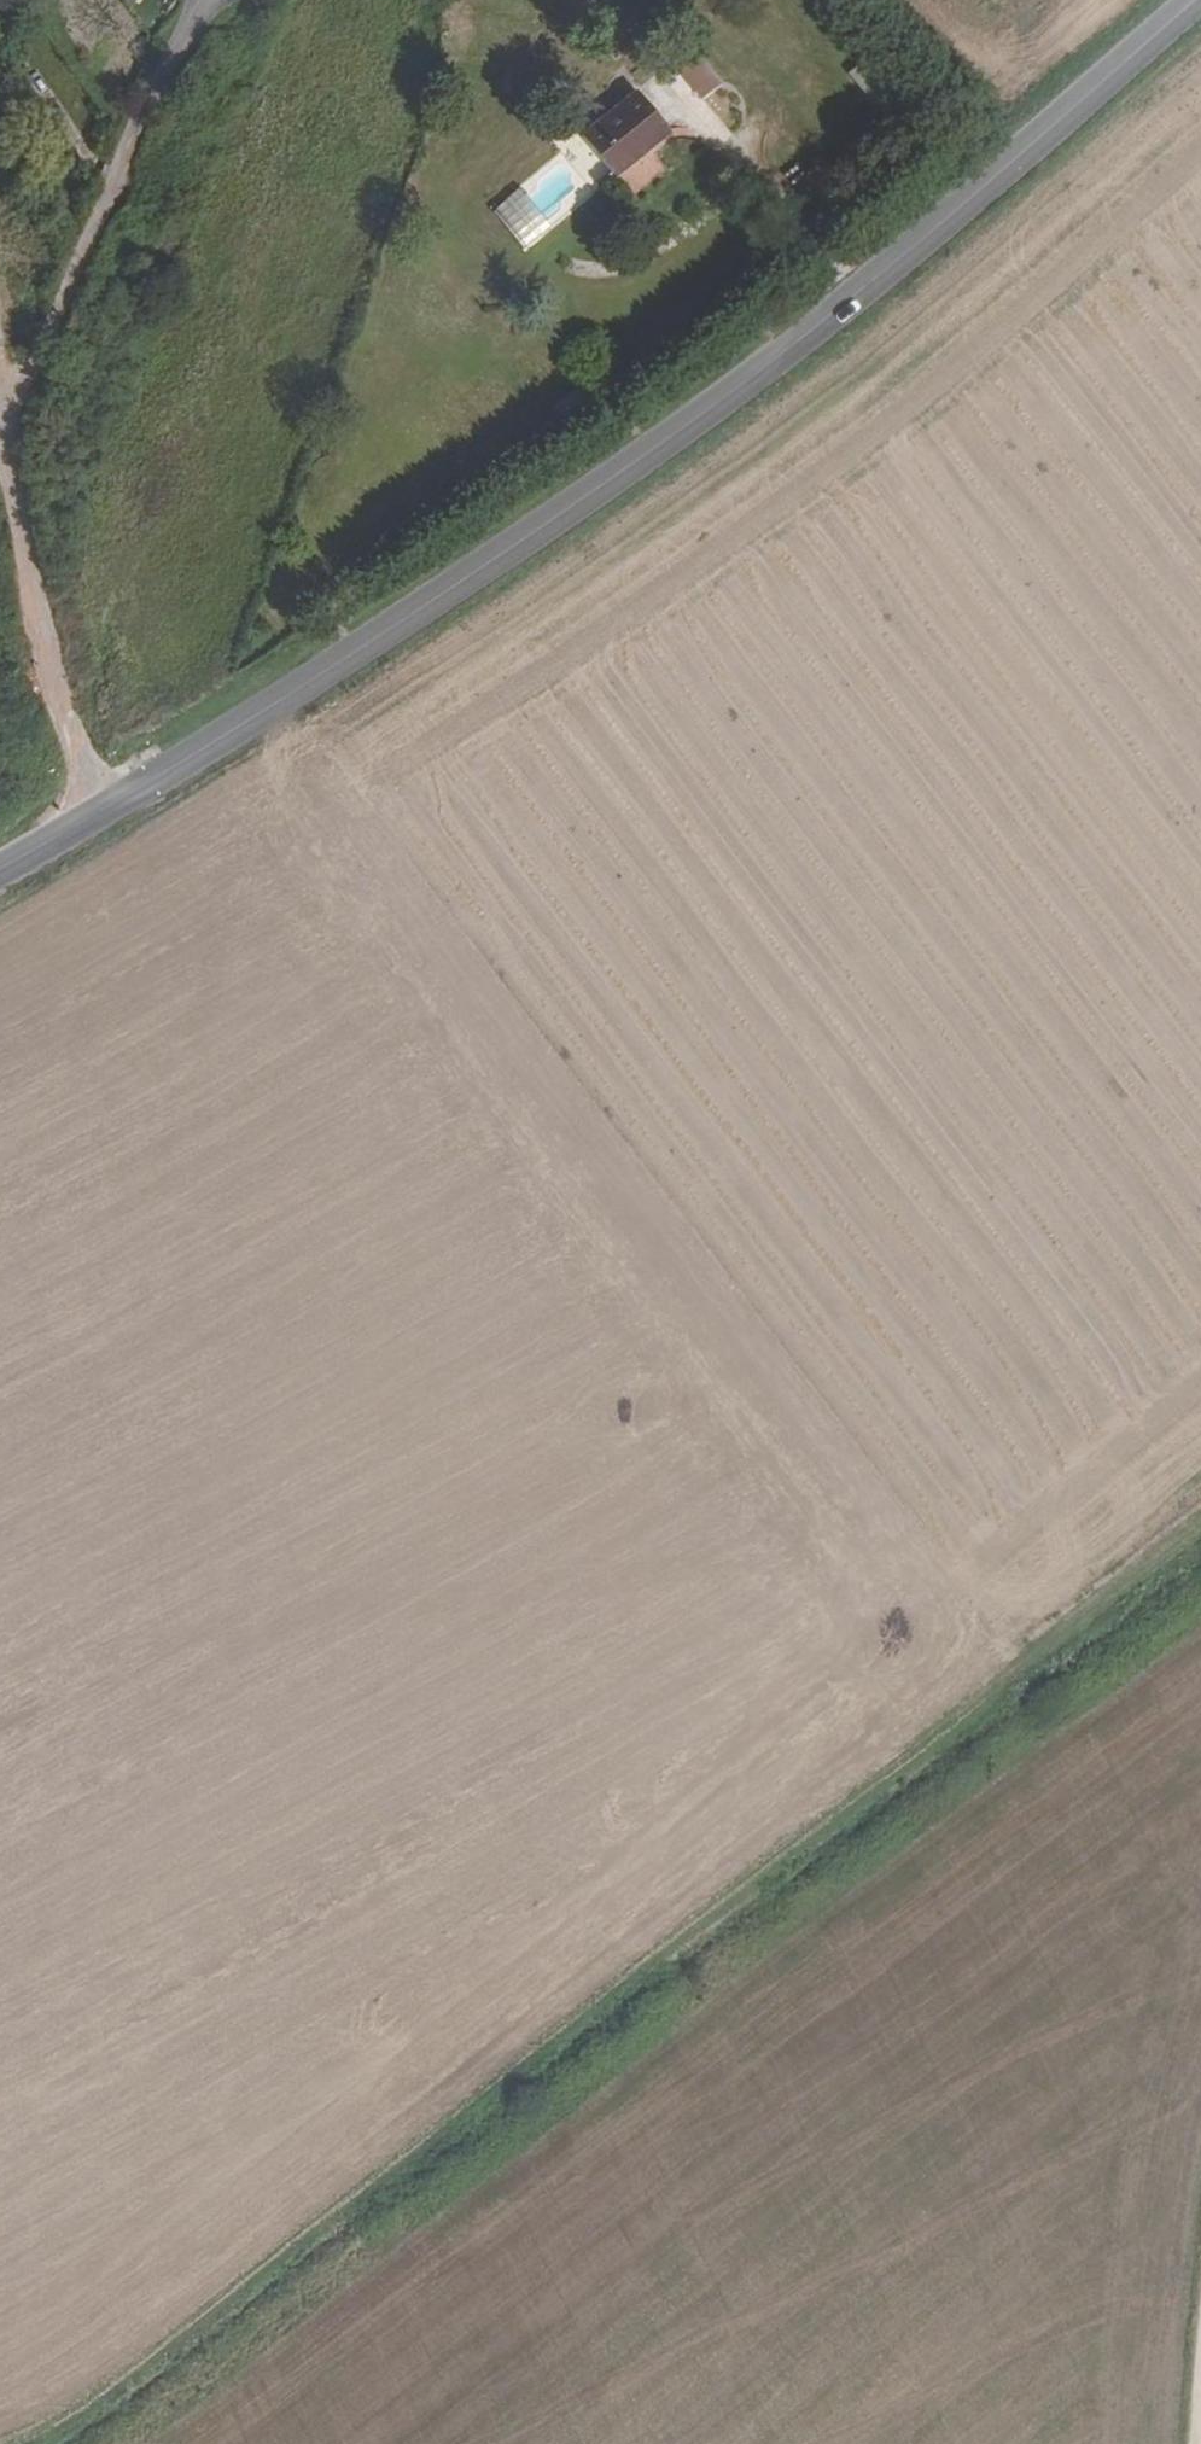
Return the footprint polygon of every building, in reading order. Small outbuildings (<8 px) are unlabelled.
[(689,36),(671,50),(678,60),(707,99),(726,85),(689,36)] [(671,50),(637,73),(644,83),(678,60),(671,50)] [(674,132),(640,90),(630,98),(627,96),(616,105),(617,108),(585,134),(619,178),(674,132)] [(491,213),(527,252),(593,192),(557,153),(491,213)] [(632,194),(663,174),(651,157),(621,177),(632,194)]
